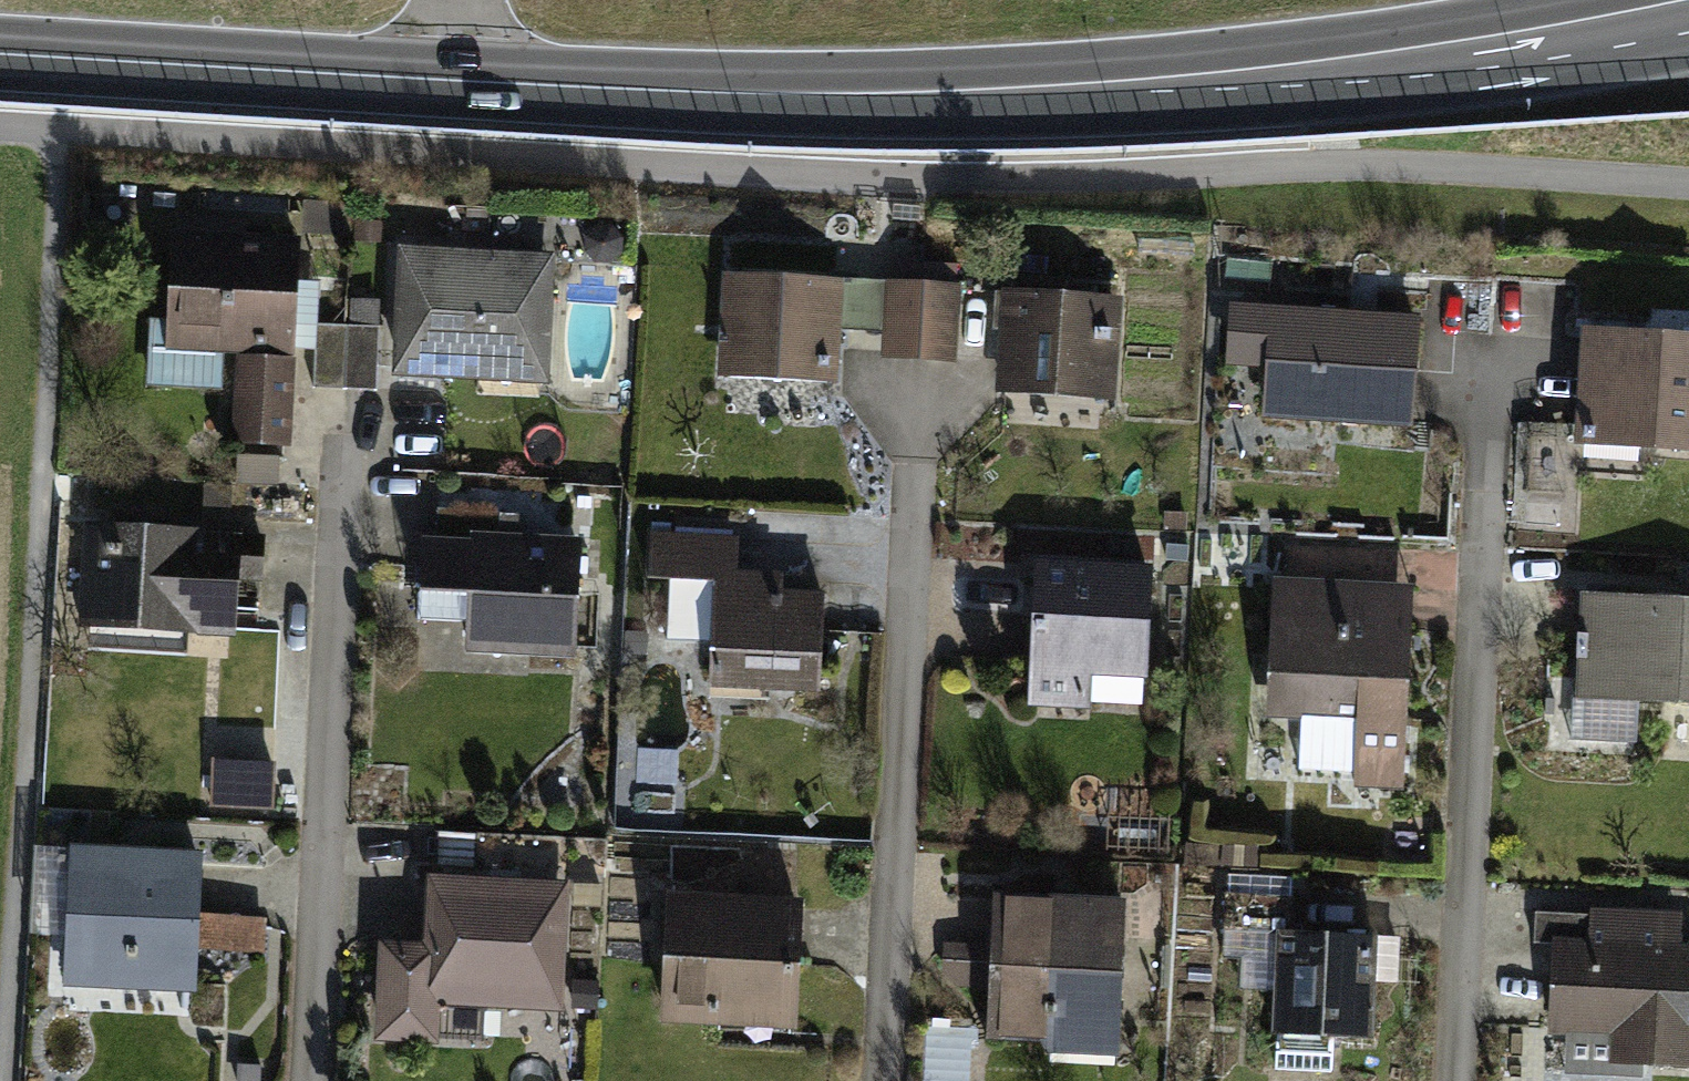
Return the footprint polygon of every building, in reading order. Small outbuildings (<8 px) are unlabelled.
[(296,243),(173,237),(169,326),(210,327),(209,344),(291,348),(292,324),(315,325),(316,325),(316,323),(318,280),(294,279),(296,243)] [(545,260),(407,254),(402,367),(539,374),(545,260)] [(851,284),(732,278),(727,362),(829,367),(831,325),(849,326),(851,284)] [(918,352),(922,289),(891,287),(887,350),(918,352)] [(954,291),(922,289),(918,352),(950,354),(954,291)] [(1112,300),(995,292),(994,306),(1010,307),(1005,391),(1105,398),(1112,300)] [(1357,317),(1274,312),(1268,411),(1408,420),(1414,321),(1375,318),(1374,328),(1357,327),(1357,317)] [(347,324),(316,323),(316,325),(315,325),(312,387),(345,388),(347,324)] [(379,326),(347,324),(345,388),(376,389),(379,326)] [(1589,333),(1582,439),(1594,439),(1595,427),(1641,430),(1640,442),(1688,446),(1688,340),(1589,333)] [(286,442),(289,362),(240,360),(237,440),(286,442)] [(242,456),(241,483),(270,484),(271,458),(242,456)] [(572,647),(577,547),(521,544),(522,516),(500,515),(500,510),(437,507),(436,538),(422,538),(420,591),(470,593),(468,642),(572,647)] [(192,536),(95,530),(90,607),(185,613),(185,625),(229,628),(232,575),(258,577),(260,537),(192,533),(192,536)] [(650,532),(648,576),(669,577),(667,639),(711,641),(709,681),(818,685),(822,598),(758,595),(759,577),(729,576),(731,542),(673,539),(673,533),(650,532)] [(1681,563),(1680,586),(1688,586),(1688,563),(1681,563)] [(1148,574),(1037,569),(1031,697),(1088,700),(1089,665),(1143,668),(1148,574)] [(1288,622),(1409,628),(1411,583),(1272,577),(1270,621),(1288,622)] [(1584,596),(1583,634),(1578,634),(1577,659),(1581,659),(1580,693),(1688,699),(1688,601),(1584,596)] [(1409,628),(1288,622),(1283,711),(1302,712),(1299,768),(1355,770),(1354,784),(1401,786),(1409,628)] [(39,827),(36,921),(65,922),(68,828),(39,827)] [(1256,847),(1223,845),(1221,866),(1254,869),(1256,847)] [(122,854),(74,852),(69,963),(136,966),(135,983),(192,985),(198,857),(143,855),(142,866),(121,865),(122,854)] [(560,888),(434,882),(431,951),(387,949),(383,1032),(429,1034),(431,996),(554,1002),(560,888)] [(1292,897),(1225,894),(1224,927),(1282,930),(1275,1068),(1331,1070),(1332,1036),(1367,1037),(1372,935),(1290,931),(1292,897)] [(711,902),(671,900),(665,1013),(720,1016),(721,1005),(792,1009),(798,906),(753,904),(753,899),(712,896),(711,902)] [(1121,905),(996,899),(993,963),(984,962),(985,949),(948,947),(947,973),(957,980),(992,981),(990,1032),(1047,1036),(1052,1047),(1113,1050),(1113,1017),(1116,1017),(1121,905)] [(1593,945),(1595,914),(1535,911),(1533,941),(1557,942),(1553,1028),(1567,1028),(1565,1072),(1641,1076),(1642,1060),(1688,1062),(1688,950),(1593,945)]
